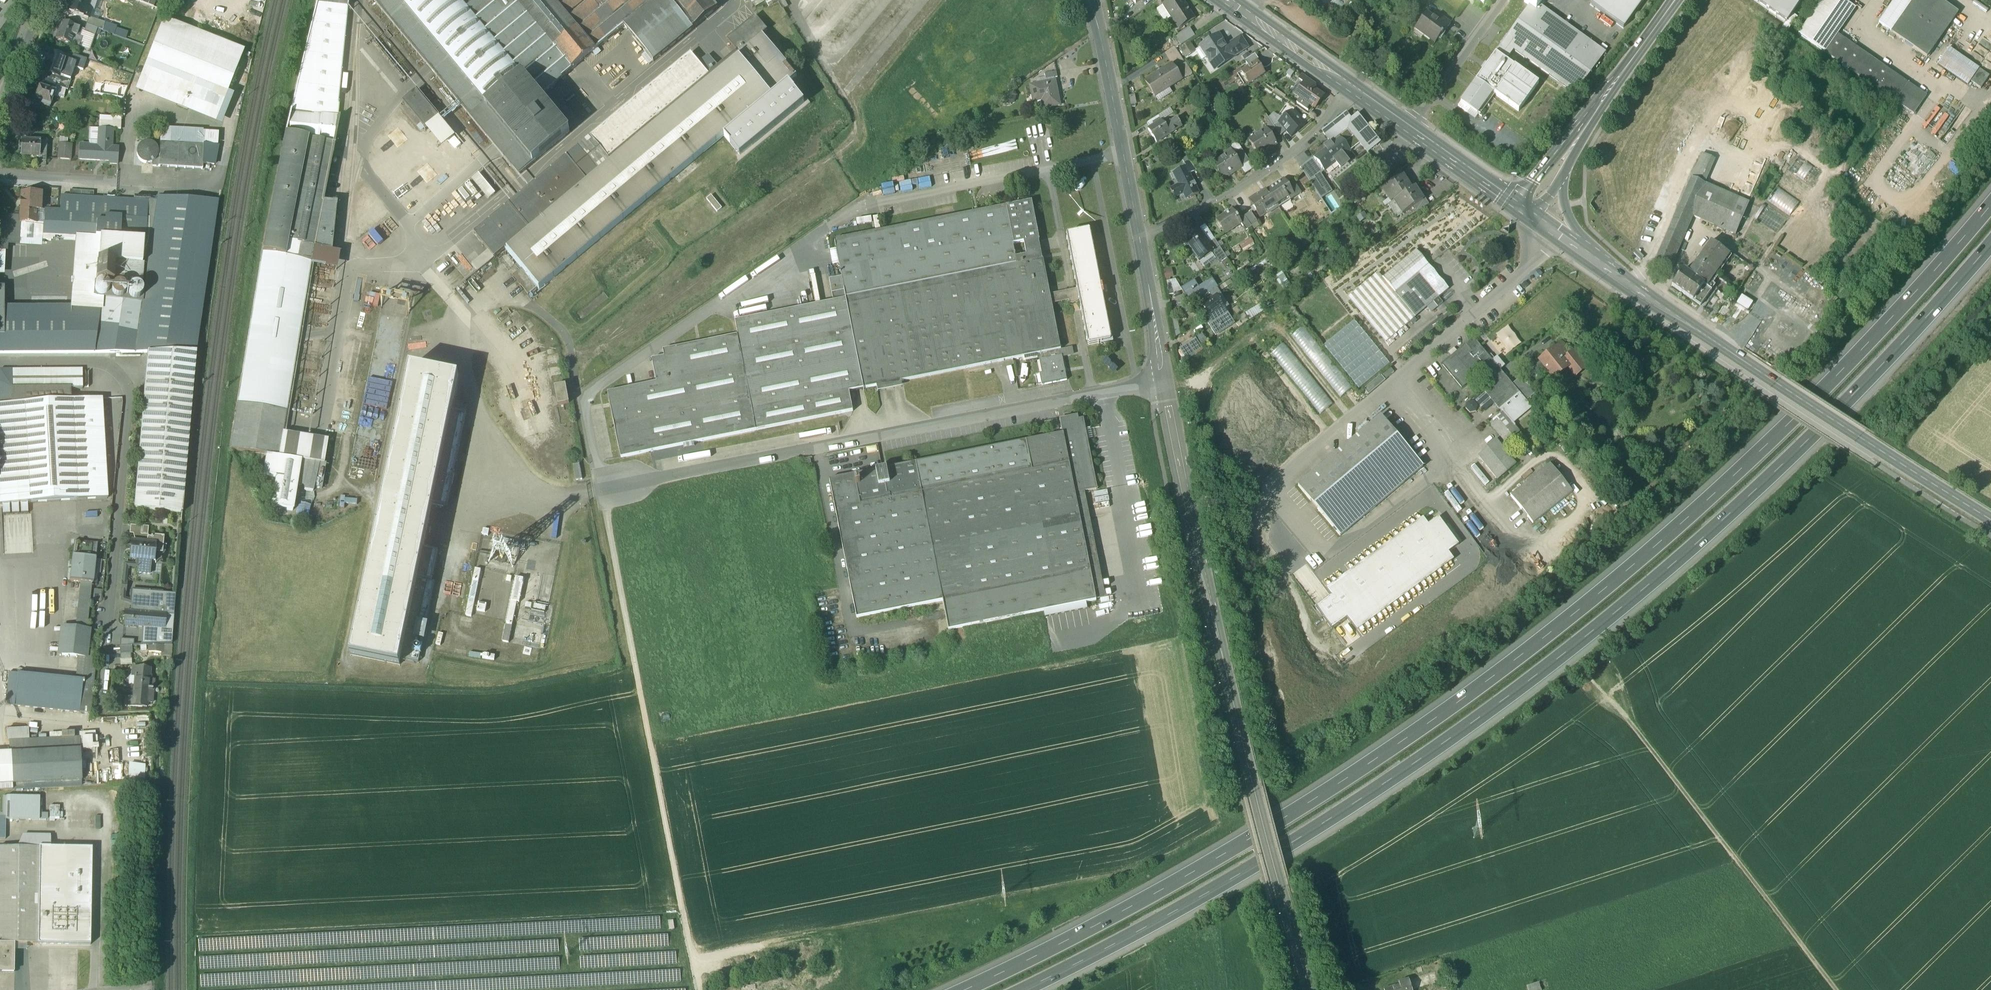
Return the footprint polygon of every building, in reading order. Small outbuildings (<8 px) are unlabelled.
[(69,1),(72,2),(68,12),(89,19),(89,18),(92,11),(88,9),(91,0),(70,0),(69,1)] [(262,253),(263,253),(238,404),(287,412),(313,249),(331,252),(336,204),(324,203),(339,118),(337,117),(349,0),(317,0),(302,65),(291,112),(290,112),(285,136),(262,253)] [(471,117),(486,104),(488,106),(521,78),(539,99),(540,98),(624,28),(654,64),(718,11),(709,0),(373,0),(471,117)] [(1164,5),(1165,6),(1171,17),(1179,28),(1194,18),(1182,0),(1171,0),(1164,5)] [(1524,2),(1529,6),(1536,11),(1540,6),(1544,0),(1526,0),(1524,2)] [(1591,5),(1624,28),(1644,0),(1594,0),(1591,5)] [(1786,22),(1802,0),(1755,0),(1786,22)] [(1843,0),(1822,0),(1798,34),(1825,53),(1837,35),(1856,9),(1847,3),(1843,0)] [(1879,23),(1892,32),(1914,0),(1895,0),(1879,23)] [(1939,0),(1914,0),(1892,32),(1891,33),(1896,37),(1927,58),(1958,13),(1939,0)] [(1164,5),(1157,10),(1165,21),(1171,17),(1165,6),(1164,5)] [(1605,53),(1540,6),(1536,11),(1529,6),(1503,42),(1513,50),(1561,85),(1575,95),(1605,53)] [(203,14),(196,12),(193,24),(209,28),(211,22),(201,20),(203,14)] [(1438,21),(1427,13),(1418,26),(1424,31),(1423,33),(1436,43),(1442,36),(1448,28),(1438,21)] [(1452,22),(1442,15),(1438,21),(1448,28),(1452,22)] [(100,22),(89,18),(89,19),(86,25),(97,29),(98,29),(100,22)] [(756,18),(728,41),(739,54),(740,56),(763,36),(768,33),(756,18)] [(244,51),(165,20),(140,82),(220,113),(244,51)] [(83,29),(62,22),(56,39),(72,44),(74,36),(80,38),(80,37),(83,29)] [(97,29),(86,25),(84,32),(95,36),(98,29),(97,29)] [(1190,29),(1176,38),(1182,46),(1196,37),(1190,29)] [(1909,84),(1837,35),(1825,53),(1896,102),(1909,84)] [(80,38),(74,36),(72,44),(80,47),(83,38),(80,37),(80,38)] [(719,70),(608,161),(610,163),(505,249),(540,290),(724,138),(788,85),(797,78),(763,36),(740,56),(739,54),(724,66),(719,70)] [(1218,36),(1202,47),(1211,61),(1213,60),(1218,67),(1247,49),(1241,38),(1226,48),(1218,36)] [(1503,43),(1495,54),(1505,61),(1510,55),(1513,50),(1503,42),(1503,43)] [(1189,43),(1180,49),(1186,58),(1195,52),(1189,43)] [(1979,69),(1949,49),(1937,65),(1968,86),(1979,69)] [(1255,54),(1245,61),(1249,68),(1257,63),(1258,62),(1259,61),(1258,60),(1255,54)] [(1505,61),(1495,54),(1485,67),(1475,81),(1492,93),(1519,113),(1539,86),(1505,61)] [(66,60),(51,55),(44,73),(46,74),(59,78),(60,77),(66,60)] [(82,59),(73,55),(70,62),(80,65),(82,59)] [(692,57),(475,234),(495,258),(505,249),(610,163),(608,161),(719,70),(709,56),(699,64),(692,57)] [(1249,68),(1242,72),(1249,84),(1264,74),(1257,63),(1249,68)] [(1186,78),(1192,74),(1186,64),(1179,68),(1186,78)] [(1172,65),(1146,82),(1155,97),(1182,80),(1176,70),(1172,65)] [(1186,78),(1179,68),(1176,70),(1182,80),(1186,78)] [(1989,77),(1980,70),(1971,82),(1981,89),(1989,77)] [(1249,84),(1242,72),(1237,76),(1239,79),(1245,87),(1249,84)] [(1235,73),(1226,79),(1230,85),(1239,79),(1237,76),(1235,73)] [(59,78),(46,74),(43,82),(67,91),(71,82),(60,77),(59,78)] [(1314,83),(1303,75),(1299,81),(1304,84),(1311,89),(1314,83)] [(521,78),(488,106),(486,104),(471,117),(519,176),(570,134),(540,98),(539,99),(521,78)] [(1226,79),(1222,82),(1225,87),(1230,85),(1226,79)] [(1492,93),(1475,81),(1471,88),(1468,92),(1485,104),(1492,93)] [(220,113),(140,82),(136,91),(216,121),(220,113)] [(1047,83),(1031,87),(1033,96),(1041,95),(1044,109),(1060,106),(1055,82),(1047,83)] [(1311,89),(1304,84),(1300,89),(1301,92),(1298,96),(1300,98),(1311,105),(1315,109),(1323,98),(1311,89)] [(1927,97),(1909,84),(1896,102),(1914,115),(1927,97)] [(788,85),(724,138),(740,157),(804,104),(788,85)] [(55,93),(39,88),(35,101),(43,104),(50,106),(55,93)] [(456,138),(416,91),(403,103),(443,149),(456,138)] [(1478,114),(1485,104),(1468,92),(1461,102),(1478,114)] [(1307,111),(1311,105),(1300,98),(1297,103),(1307,111)] [(1933,106),(1921,127),(1935,135),(1947,114),(1933,106)] [(1279,122),(1278,123),(1286,131),(1291,138),(1305,126),(1292,111),(1279,122)] [(1269,119),(1266,115),(1260,119),(1266,128),(1269,133),(1275,129),(1274,127),(1269,119)] [(1365,126),(1357,116),(1351,120),(1347,115),(1344,118),(1351,127),(1349,129),(1349,130),(1354,137),(1360,144),(1367,153),(1379,144),(1370,132),(1371,131),(1366,125),(1365,126)] [(1279,122),(1273,116),(1269,119),(1274,127),(1278,123),(1279,122)] [(121,118),(100,117),(99,130),(112,131),(121,131),(121,118)] [(1158,117),(1147,124),(1150,129),(1161,122),(1158,117)] [(1344,118),(1331,127),(1339,137),(1349,130),(1349,129),(1351,127),(1344,118)] [(1150,129),(1148,130),(1157,143),(1182,127),(1177,119),(1165,127),(1161,122),(1150,129)] [(1286,131),(1278,123),(1274,127),(1275,129),(1280,136),(1286,131)] [(1332,145),(1314,158),(1314,159),(1322,168),(1324,172),(1336,163),(1340,169),(1341,168),(1342,168),(1347,164),(1348,163),(1344,158),(1351,152),(1350,151),(1345,144),(1339,137),(1331,127),(1324,133),(1332,145)] [(1266,128),(1257,134),(1258,135),(1249,141),(1259,157),(1265,153),(1264,152),(1277,145),(1269,133),(1266,128)] [(89,146),(80,145),(79,160),(100,161),(100,160),(110,161),(110,164),(118,165),(118,150),(111,149),(112,131),(99,130),(98,148),(89,147),(89,146)] [(216,137),(162,132),(161,143),(187,144),(205,145),(216,146),(216,137)] [(1354,137),(1345,144),(1350,151),(1360,144),(1354,137)] [(41,143),(22,141),(21,158),(39,159),(40,159),(40,152),(41,143)] [(158,157),(158,153),(157,149),(155,146),(152,143),(148,143),(143,144),(140,146),(138,149),(137,153),(138,157),(140,161),(144,163),(148,164),(152,163),(155,161),(156,160),(158,157)] [(161,143),(160,143),(160,151),(159,151),(159,158),(158,167),(186,169),(187,144),(161,143)] [(72,145),(59,144),(58,160),(71,161),(72,145)] [(205,145),(187,144),(186,169),(203,170),(203,164),(205,145)] [(218,146),(205,145),(203,164),(214,165),(218,146)] [(1235,157),(1230,150),(1224,154),(1225,156),(1213,164),(1223,179),(1228,175),(1229,176),(1230,176),(1230,175),(1242,168),(1242,167),(1235,157)] [(1243,152),(1235,157),(1242,167),(1249,162),(1243,152)] [(1715,160),(1702,154),(1692,179),(1705,184),(1715,160)] [(494,164),(499,171),(497,172),(503,181),(514,173),(511,168),(509,169),(501,159),(494,164)] [(1314,159),(1308,164),(1310,165),(1316,172),(1322,168),(1314,159)] [(1818,174),(1798,159),(1789,171),(1809,186),(1818,174)] [(1197,171),(1190,161),(1183,165),(1185,167),(1189,175),(1197,171)] [(1308,167),(1306,165),(1301,168),(1314,188),(1319,184),(1317,182),(1313,174),(1308,167)] [(1185,167),(1177,171),(1183,183),(1170,190),(1173,195),(1174,198),(1183,193),(1187,200),(1198,194),(1189,175),(1185,167)] [(1316,172),(1313,174),(1317,182),(1321,179),(1327,175),(1324,172),(1322,168),(1316,172)] [(1402,170),(1390,177),(1393,182),(1402,176),(1403,177),(1405,176),(1402,170)] [(482,172),(473,179),(490,200),(498,194),(482,172)] [(1393,182),(1382,190),(1391,203),(1393,201),(1411,190),(1403,177),(1402,176),(1393,182)] [(1284,179),(1267,190),(1277,205),(1288,198),(1290,200),(1295,196),(1289,186),(1284,179)] [(1329,191),(1321,179),(1317,182),(1319,184),(1314,188),(1318,195),(1321,200),(1331,214),(1331,215),(1344,207),(1341,203),(1339,203),(1331,190),(1329,191)] [(1705,184),(1692,179),(1656,262),(1670,272),(1676,261),(1674,259),(1692,217),(1726,231),(1739,199),(1705,184)] [(1300,193),(1294,183),(1289,186),(1295,196),(1300,193)] [(1798,203),(1777,187),(1767,199),(1788,216),(1798,203)] [(1411,190),(1393,201),(1402,215),(1414,207),(1423,201),(1414,188),(1411,190)] [(1265,190),(1258,195),(1258,193),(1257,194),(1257,195),(1250,199),(1249,199),(1260,217),(1266,213),(1266,212),(1277,205),(1267,190),(1266,191),(1265,190)] [(42,195),(23,194),(21,217),(21,223),(36,224),(37,211),(41,212),(42,195)] [(157,202),(61,196),(60,215),(122,218),(120,239),(132,240),(130,264),(118,263),(118,264),(115,264),(113,284),(105,284),(99,317),(94,354),(148,353),(195,353),(218,201),(158,198),(157,202)] [(712,197),(708,200),(718,212),(721,209),(712,197)] [(1423,201),(1414,207),(1417,212),(1429,205),(1425,199),(1423,201)] [(1749,204),(1739,199),(1726,231),(1735,236),(1749,204)] [(1032,202),(835,241),(842,277),(846,299),(864,389),(1040,355),(1059,351),(1061,351),(1052,305),(1050,295),(1043,260),(1039,241),(1032,202)] [(1785,220),(1763,205),(1754,218),(1776,233),(1785,220)] [(1233,210),(1216,221),(1224,234),(1241,223),(1239,220),(1233,210)] [(41,212),(37,211),(36,224),(44,224),(45,214),(45,212),(41,212)] [(1258,223),(1251,212),(1245,216),(1251,227),(1258,223)] [(60,215),(45,214),(44,224),(43,240),(51,241),(51,236),(99,238),(120,239),(122,218),(60,215)] [(0,216),(0,250),(1,250),(2,238),(6,239),(20,239),(21,223),(21,217),(0,216)] [(1251,227),(1245,216),(1239,220),(1241,223),(1245,231),(1248,229),(1251,227)] [(36,224),(21,223),(20,239),(43,240),(44,224),(36,224)] [(1108,325),(1090,231),(1088,230),(1068,234),(1067,236),(1079,300),(1088,344),(1089,345),(1100,343),(1100,345),(1113,342),(1110,324),(1108,325)] [(1199,230),(1184,240),(1200,261),(1214,251),(1209,244),(1199,230)] [(120,239),(99,238),(97,263),(115,263),(115,264),(118,264),(118,263),(120,239)] [(1249,238),(1238,245),(1240,250),(1252,244),(1249,238)] [(132,240),(120,239),(118,263),(130,264),(132,240)] [(1228,260),(1215,240),(1209,244),(1214,251),(1222,263),(1228,260)] [(1711,242),(1691,270),(1691,271),(1689,275),(1683,271),(1671,287),(1700,307),(1715,287),(1712,285),(1718,277),(1715,275),(1729,255),(1711,242)] [(1416,250),(1383,278),(1396,293),(1419,274),(1429,266),(1416,250)] [(115,263),(97,263),(96,283),(105,284),(113,284),(115,264),(115,263)] [(1419,274),(1396,293),(1415,317),(1433,302),(1438,308),(1443,304),(1439,298),(1449,290),(1429,266),(1419,274)] [(1170,269),(1163,271),(1165,278),(1171,276),(1170,269)] [(1534,275),(1537,280),(1542,276),(1538,271),(1534,275)] [(51,288),(52,284),(51,280),(49,276),(45,274),(41,273),(37,274),(33,276),(31,280),(30,284),(31,288),(33,292),(37,294),(41,295),(45,294),(49,292),(51,288)] [(1396,293),(1383,278),(1382,278),(1378,273),(1348,298),(1385,343),(1415,318),(1416,317),(1415,317),(1396,293)] [(73,288),(73,284),(73,280),(70,277),(67,275),(63,274),(59,275),(56,277),(54,281),(53,285),(54,289),(56,292),(59,294),(63,295),(67,294),(70,292),(73,288)] [(842,277),(829,280),(834,302),(846,299),(842,277)] [(1195,280),(1181,288),(1187,299),(1192,296),(1196,303),(1198,301),(1217,289),(1218,288),(1212,279),(1207,282),(1208,285),(1200,290),(1195,280)] [(1217,289),(1198,301),(1202,307),(1199,308),(1204,317),(1209,317),(1209,318),(1210,318),(1224,309),(1217,297),(1221,295),(1217,289)] [(1077,290),(1050,295),(1052,305),(1079,300),(1077,290)] [(834,302),(735,322),(738,336),(756,431),(853,412),(849,392),(864,389),(846,299),(834,302)] [(1245,312),(1248,318),(1254,315),(1253,311),(1257,309),(1259,312),(1262,310),(1259,305),(1245,312)] [(1224,309),(1210,318),(1212,321),(1208,324),(1216,336),(1234,324),(1225,310),(1224,309)] [(4,317),(4,318),(0,318),(1,333),(0,333),(0,354),(94,354),(99,317),(4,317)] [(1325,346),(1360,389),(1389,365),(1354,322),(1325,346)] [(1351,389),(1302,326),(1291,335),(1340,398),(1351,389)] [(738,336),(664,351),(664,357),(652,360),(657,383),(608,392),(621,458),(756,431),(738,336)] [(1196,339),(1188,344),(1195,356),(1203,350),(1196,339)] [(1473,339),(1466,346),(1472,353),(1480,347),(1473,339)] [(1333,404),(1283,341),(1270,352),(1320,415),(1333,404)] [(1472,353),(1466,346),(1442,365),(1462,389),(1485,369),(1494,381),(1483,390),(1503,413),(1515,427),(1515,426),(1513,424),(1531,409),(1526,403),(1519,393),(1512,385),(1499,370),(1493,362),(1480,347),(1472,353)] [(1570,356),(1562,346),(1555,351),(1563,362),(1570,357),(1570,356)] [(1554,350),(1539,362),(1551,376),(1555,373),(1560,373),(1568,367),(1573,373),(1578,374),(1586,367),(1574,353),(1570,356),(1570,357),(1563,362),(1555,351),(1554,350)] [(1059,351),(1040,355),(1041,360),(1060,357),(1060,356),(1059,351)] [(195,353),(148,353),(145,389),(146,389),(135,510),(181,514),(191,393),(195,353)] [(1060,357),(1041,360),(1040,360),(1045,385),(1067,381),(1062,356),(1060,356),(1060,357)] [(1493,362),(1499,370),(1504,367),(1497,359),(1493,362)] [(1390,368),(1363,391),(1367,395),(1394,373),(1390,368)] [(0,370),(0,405),(13,404),(24,404),(71,401),(70,390),(83,389),(82,370),(0,370)] [(411,370),(350,658),(398,666),(400,658),(423,549),(432,504),(452,412),(459,379),(411,370)] [(1521,377),(1512,385),(1519,393),(1526,403),(1535,394),(1521,377)] [(566,386),(555,388),(558,406),(569,404),(566,386)] [(103,399),(71,401),(77,501),(109,499),(103,399)] [(71,401),(24,404),(30,504),(77,501),(71,401)] [(30,504),(24,404),(0,405),(0,505),(30,504)] [(238,404),(231,449),(267,455),(279,457),(283,433),(287,412),(238,404)] [(452,412),(432,504),(447,507),(467,415),(452,412)] [(1515,427),(1503,413),(1490,424),(1511,449),(1524,438),(1515,427)] [(1079,420),(1078,416),(1060,419),(1063,434),(1075,494),(1084,493),(1097,490),(1083,419),(1079,420)] [(1423,467),(1381,417),(1298,486),(1330,525),(1395,471),(1405,483),(1423,467)] [(791,426),(758,432),(759,436),(792,430),(791,426)] [(328,440),(283,433),(279,457),(280,457),(301,460),(302,460),(325,463),(328,440)] [(1063,434),(830,480),(857,618),(943,602),(1091,572),(1090,570),(1075,494),(1063,434)] [(1598,437),(1592,444),(1600,450),(1606,443),(1598,437)] [(1497,441),(1479,457),(1498,480),(1516,465),(1497,441)] [(279,457),(267,455),(264,476),(277,478),(280,457),(279,457)] [(301,460),(280,457),(277,478),(272,507),(294,510),(297,490),(298,484),(302,460),(301,460)] [(325,463),(302,460),(298,484),(314,487),(323,488),(327,464),(325,463)] [(580,464),(573,465),(576,481),(582,480),(580,464)] [(1551,465),(1511,497),(1534,524),(1572,493),(1551,465)] [(1405,483),(1395,471),(1330,525),(1340,537),(1405,483)] [(1099,569),(1084,493),(1075,494),(1090,570),(1099,569)] [(84,514),(84,524),(95,524),(95,514),(84,514)] [(1347,621),(1351,627),(1450,555),(1448,552),(1458,545),(1439,520),(1429,527),(1428,526),(1330,597),(1332,598),(1326,603),(1316,610),(1332,632),(1341,625),(1347,621)] [(1326,591),(1330,597),(1428,526),(1423,520),(1326,591)] [(142,527),(131,526),(130,534),(136,535),(142,535),(142,527)] [(148,536),(142,535),(136,535),(136,543),(148,544),(148,536)] [(96,544),(76,542),(74,542),(73,556),(96,559),(98,544),(96,544)] [(136,543),(132,542),(130,559),(155,561),(156,552),(152,551),(152,544),(148,544),(136,543)] [(423,549),(400,658),(417,662),(440,553),(423,549)] [(1454,561),(1450,555),(1351,627),(1356,633),(1454,561)] [(96,559),(73,556),(70,582),(81,583),(92,584),(93,584),(96,559)] [(476,616),(481,568),(473,567),(468,615),(476,616)] [(1099,569),(1090,570),(1091,572),(1097,602),(1106,600),(1099,569)] [(1091,572),(943,602),(948,631),(1097,602),(1091,572)] [(515,576),(502,640),(512,642),(525,578),(515,576)] [(92,584),(81,583),(76,629),(87,630),(92,584)] [(177,595),(132,591),(130,613),(136,613),(166,616),(165,630),(144,628),(142,647),(148,646),(163,645),(172,645),(177,595)] [(130,613),(125,613),(124,626),(135,627),(136,613),(130,613)] [(166,616),(136,613),(135,627),(144,628),(165,630),(166,616)] [(522,639),(541,642),(545,620),(526,616),(524,624),(525,624),(522,639)] [(76,629),(63,627),(60,655),(78,658),(85,658),(86,651),(88,630),(87,630),(76,629)] [(133,635),(120,634),(120,642),(132,643),(133,635)] [(148,654),(163,654),(163,645),(148,646),(148,654)] [(97,652),(86,651),(85,658),(78,658),(76,680),(83,681),(80,713),(90,714),(97,652)] [(150,669),(134,667),(133,671),(132,677),(136,677),(134,700),(126,699),(125,707),(141,708),(147,707),(148,703),(152,703),(153,690),(148,690),(149,680),(150,680),(150,672),(150,669)] [(76,680),(9,673),(9,674),(6,704),(6,705),(80,713),(83,681),(76,680)] [(32,728),(8,728),(9,741),(33,740),(32,728)] [(94,733),(82,733),(83,750),(93,750),(98,750),(97,738),(94,738),(94,733)] [(10,742),(10,753),(12,784),(0,785),(0,791),(82,787),(80,738),(10,742)] [(0,754),(0,785),(12,784),(10,753),(0,754)] [(147,781),(147,764),(129,764),(129,781),(147,781)] [(3,797),(3,814),(0,814),(0,818),(6,818),(6,820),(46,821),(48,819),(48,814),(40,814),(40,797),(3,797)] [(0,847),(0,895),(39,896),(40,848),(0,847)] [(92,848),(40,848),(39,896),(79,897),(78,945),(90,945),(92,848)] [(0,895),(0,943),(15,944),(38,944),(39,896),(0,895)] [(79,897),(39,896),(38,944),(78,945),(79,897)] [(2,959),(2,961),(15,962),(15,944),(0,943),(0,959),(2,959)] [(15,962),(2,961),(2,972),(15,972),(15,962)] [(1385,989),(1412,989),(1409,980),(1399,983),(1400,985),(1385,989)]
